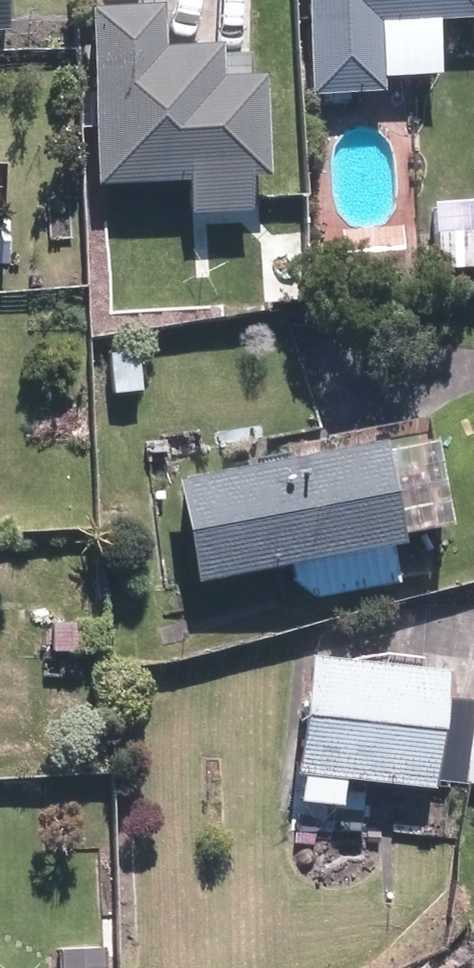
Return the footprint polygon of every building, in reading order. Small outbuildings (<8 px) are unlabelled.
[(319,90),(391,86),(387,21),(473,16),(473,0),(314,0),(319,90)] [(161,7),(95,12),(108,187),(197,180),(199,214),(261,210),(258,175),(273,174),(265,80),(223,83),(220,49),(164,53),(161,7)] [(426,205),(431,273),(473,270),(473,201),(426,205)] [(366,446),(167,482),(187,588),(386,551),(366,446)] [(433,673),(296,660),(284,779),(337,784),(421,793),(433,673)] [(281,804),(334,809),(337,784),(284,779),(281,804)] [(94,948),(53,952),(54,967),(96,967),(94,948)]
